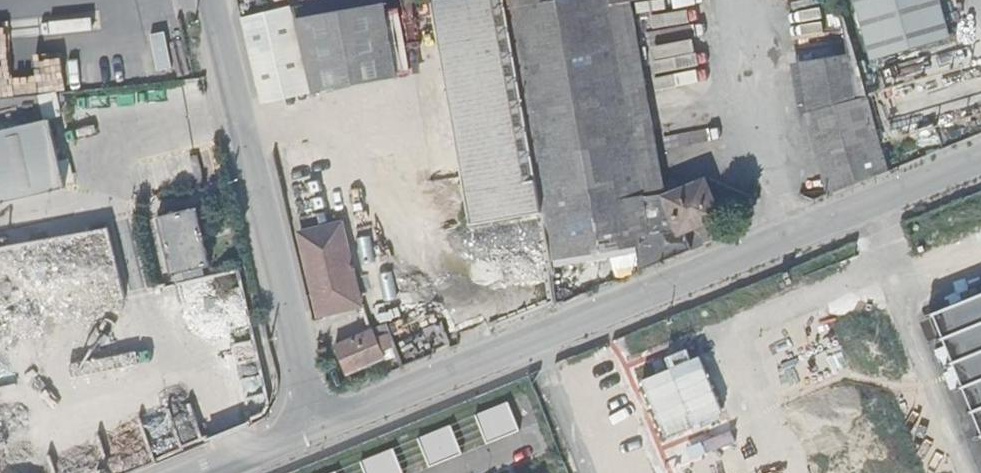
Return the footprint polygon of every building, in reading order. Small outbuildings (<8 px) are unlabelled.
[(317,92),(404,73),(388,0),(318,0),(298,5),(317,92)] [(653,238),(647,202),(615,4),(614,0),(548,0),(511,6),(514,26),(544,211),(542,211),(550,260),(653,238)] [(951,40),(939,0),(854,0),(873,63),(951,40)] [(647,202),(667,199),(636,1),(615,4),(647,202)] [(265,104),(317,92),(298,5),(245,18),(265,104)] [(888,171),(847,20),(796,29),(811,130),(829,195),(888,171)] [(470,224),(542,211),(544,211),(514,26),(439,39),(462,179),(481,176),(486,208),(468,211),(470,224)] [(71,185),(50,98),(0,100),(0,201),(71,185)] [(674,198),(667,199),(647,202),(653,238),(656,264),(690,250),(688,230),(722,215),(707,183),(674,198)] [(199,206),(203,221),(210,219),(207,205),(199,206)] [(203,221),(199,206),(160,215),(173,270),(213,261),(203,221)] [(345,222),(302,232),(320,314),(364,305),(345,222)] [(213,261),(173,270),(177,281),(188,279),(187,271),(213,264),(213,261)] [(935,314),(980,428),(980,295),(935,314)] [(399,368),(429,356),(412,313),(383,324),(386,333),(373,338),(370,330),(332,345),(344,373),(381,358),(378,350),(391,346),(399,368)] [(437,322),(421,328),(428,347),(444,341),(437,322)] [(513,401),(483,412),(495,444),(525,433),(513,401)] [(454,425),(424,436),(436,467),(466,456),(454,425)] [(367,459),(373,472),(406,472),(397,448),(367,459)]
